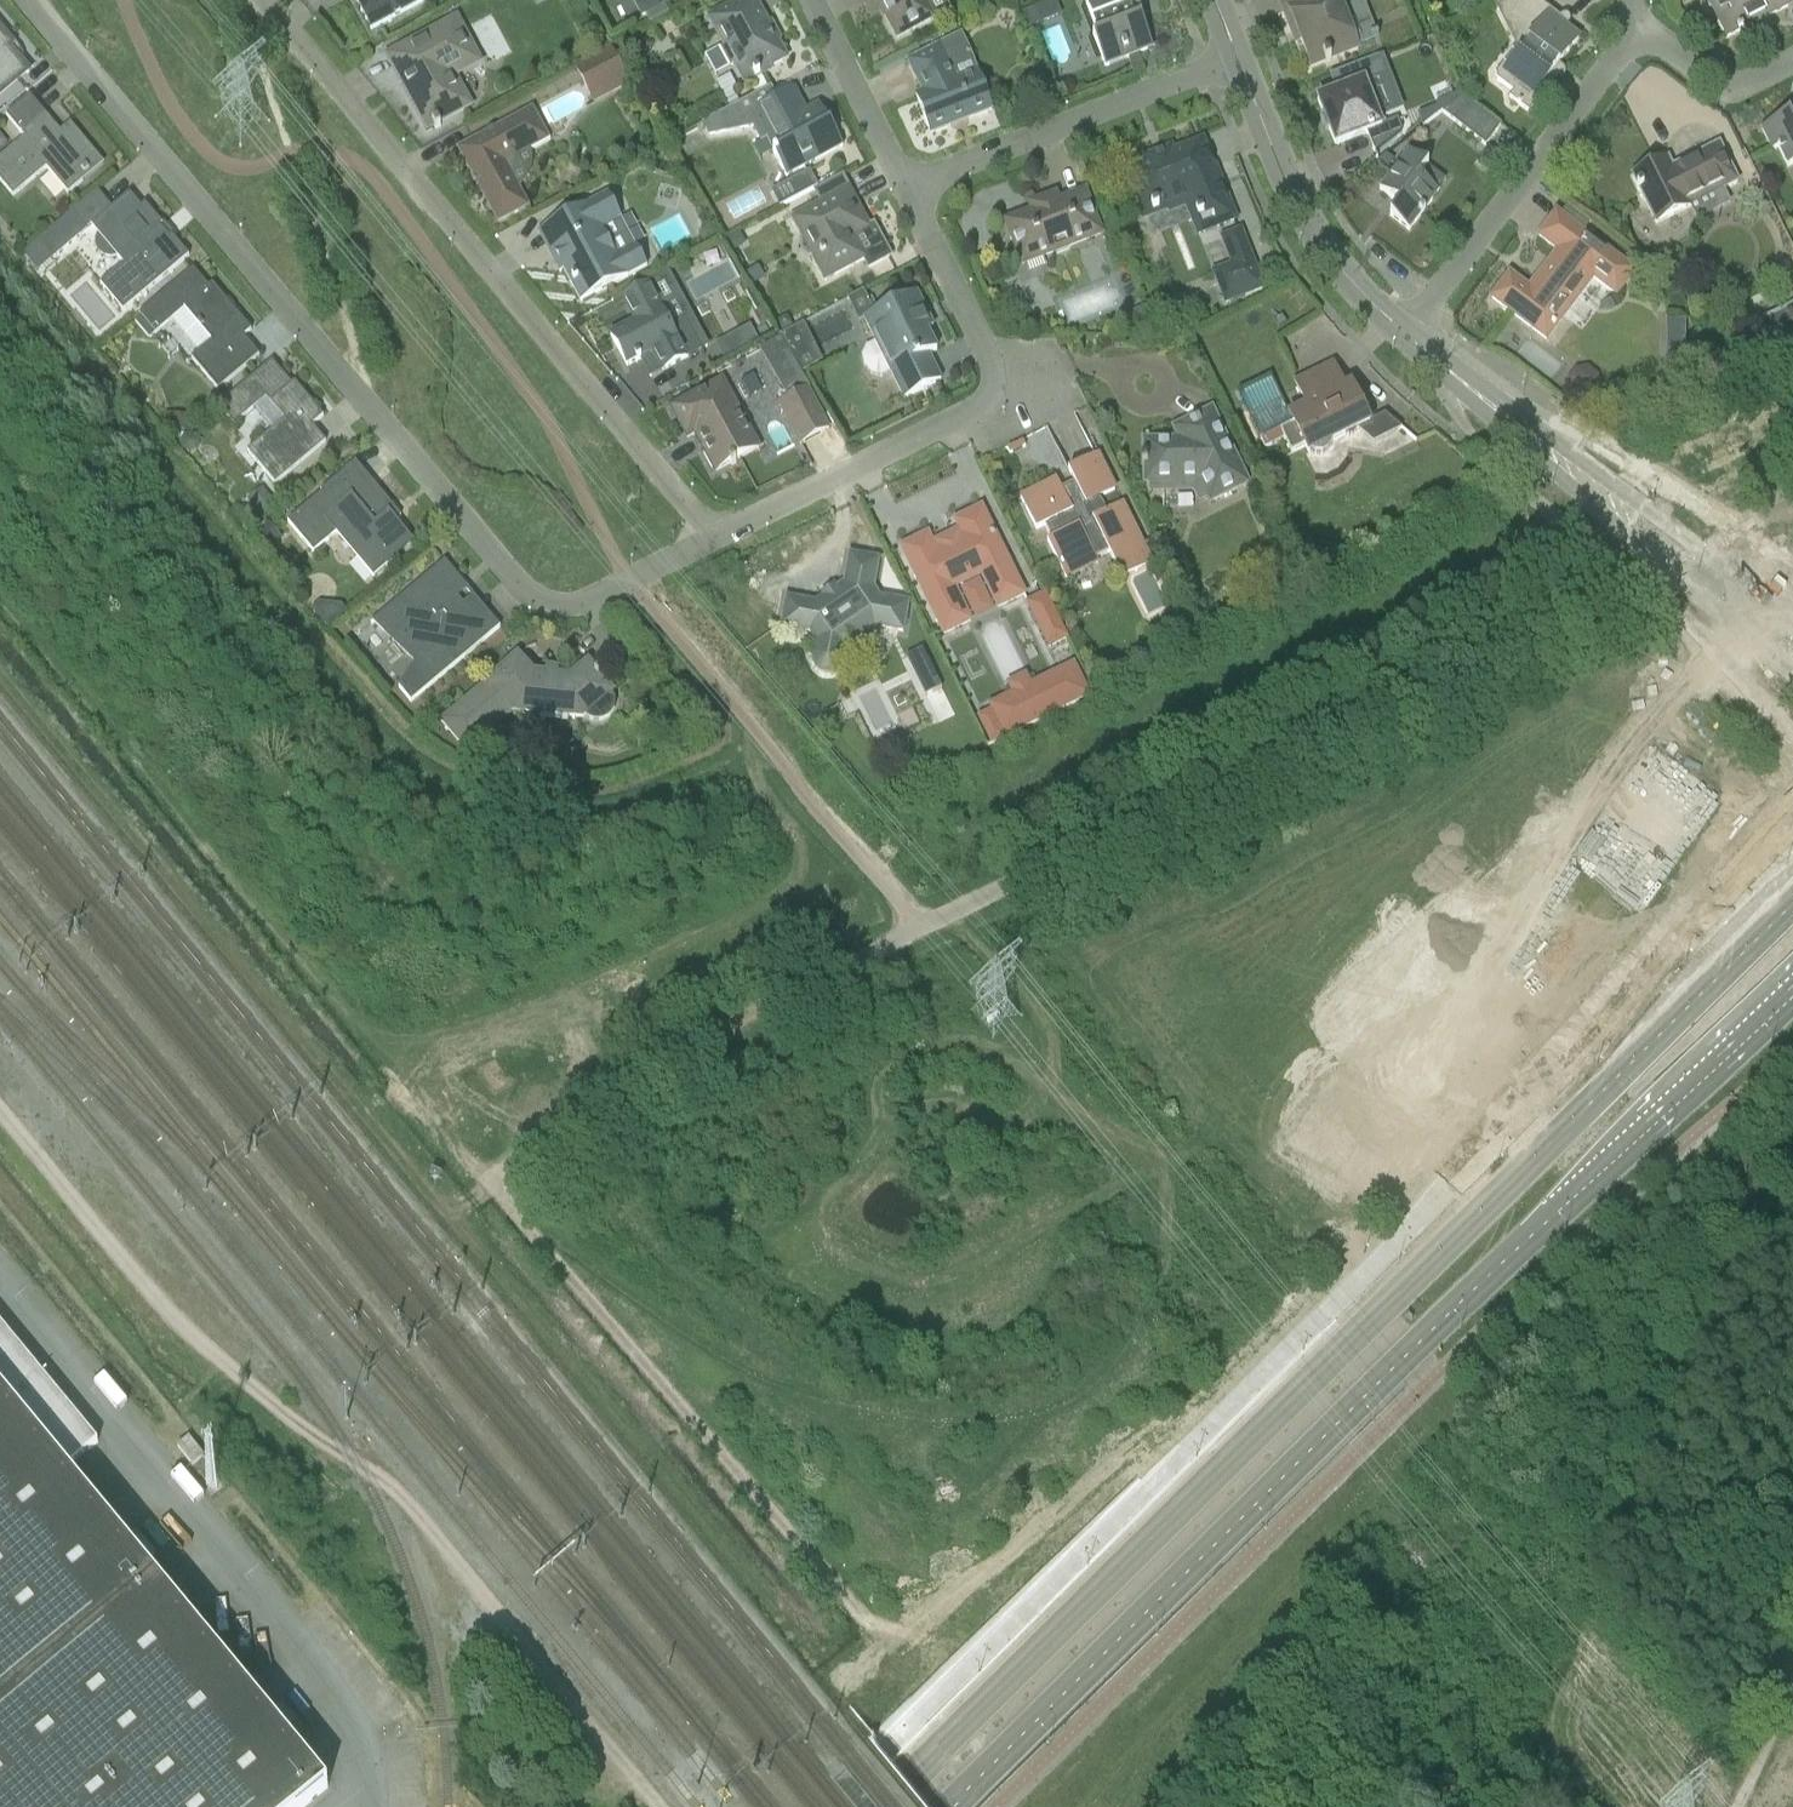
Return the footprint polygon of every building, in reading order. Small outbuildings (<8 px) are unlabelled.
[(370,31),(422,3),(421,0),(353,0),(370,31)] [(766,25),(752,0),(740,0),(708,17),(745,85),(769,72),(767,68),(784,59),(774,41),(773,42),(765,27),(767,27),(766,25)] [(884,12),(882,13),(896,39),(933,20),(922,0),(878,0),(884,12)] [(1102,62),(1104,67),(1152,48),(1140,18),(1133,20),(1129,7),(1139,3),(1138,0),(1083,0),(1096,35),(1092,36),(1102,62)] [(1288,28),(1294,26),(1310,69),(1324,63),(1325,65),(1330,63),(1330,61),(1357,51),(1342,11),(1347,9),(1344,0),(1277,0),(1288,28)] [(1495,74),(1496,81),(1512,93),(1508,99),(1528,113),(1532,108),(1558,74),(1553,71),(1577,39),(1560,26),(1564,21),(1539,2),(1537,0),(1505,0),(1502,1),(1510,17),(1514,15),(1536,31),(1516,58),(1511,54),(1505,61),(1504,63),(1495,74)] [(1726,37),(1737,32),(1738,34),(1742,32),(1741,30),(1787,7),(1783,0),(1708,0),(1726,37)] [(658,7),(644,15),(649,24),(667,15),(662,6),(658,7)] [(1034,9),(1023,14),(1028,26),(1033,23),(1037,16),(1034,9)] [(455,21),(408,46),(387,57),(405,90),(407,89),(411,96),(408,97),(426,130),(432,126),(435,130),(440,128),(438,124),(464,110),(447,79),(448,73),(475,58),(455,21)] [(7,88),(26,72),(6,49),(10,46),(0,33),(0,94),(7,88)] [(958,85),(948,65),(969,54),(960,36),(907,62),(922,93),(915,96),(930,135),(950,127),(948,123),(967,116),(968,120),(991,111),(978,78),(958,85)] [(628,49),(628,56),(633,61),(639,61),(645,56),(645,49),(641,45),(633,45),(628,49)] [(1136,55),(1126,59),(1133,75),(1142,71),(1136,55)] [(1340,91),(1316,100),(1323,116),(1319,118),(1325,132),(1328,130),(1334,146),(1337,145),(1357,137),(1365,134),(1373,154),(1400,133),(1396,120),(1380,126),(1377,117),(1384,114),(1374,91),(1367,93),(1364,84),(1387,75),(1379,57),(1356,66),(1334,74),(1340,91)] [(617,58),(578,77),(585,91),(604,81),(611,96),(629,87),(617,58)] [(729,77),(715,84),(729,110),(743,103),(729,77)] [(729,110),(701,125),(707,136),(751,128),(759,142),(766,139),(773,135),(780,149),(772,153),(785,178),(821,158),(842,147),(829,123),(828,123),(825,118),(818,105),(812,109),(805,112),(793,89),(774,99),(769,89),(743,103),(729,110)] [(76,140),(70,145),(29,97),(5,116),(23,138),(0,158),(0,183),(12,197),(45,169),(67,195),(82,182),(79,179),(97,164),(76,140)] [(1441,113),(1485,147),(1499,128),(1461,98),(1441,113)] [(531,113),(471,145),(474,150),(471,159),(466,161),(498,221),(525,207),(509,177),(514,175),(519,160),(515,155),(528,148),(530,151),(550,141),(539,121),(536,123),(531,113)] [(1771,151),(1777,148),(1787,168),(1792,165),(1792,117),(1789,119),(1788,115),(1760,129),(1771,151)] [(1146,165),(1128,172),(1135,190),(1132,191),(1133,194),(1140,214),(1142,218),(1167,208),(1167,206),(1189,198),(1196,216),(1210,211),(1216,227),(1235,220),(1224,194),(1214,168),(1211,169),(1201,143),(1173,154),(1173,153),(1145,164),(1146,165)] [(1631,177),(1642,199),(1655,225),(1690,207),(1689,206),(1737,182),(1718,145),(1681,163),(1682,164),(1671,169),(1666,160),(1656,165),(1654,162),(1638,169),(1640,173),(1631,177)] [(1389,217),(1408,231),(1420,216),(1421,217),(1424,213),(1423,212),(1438,193),(1419,178),(1427,167),(1408,152),(1378,190),(1398,205),(1389,217)] [(809,172),(788,183),(797,200),(817,189),(809,172)] [(813,193),(819,205),(847,189),(841,178),(813,193)] [(797,200),(788,183),(769,194),(778,210),(797,200)] [(847,189),(819,205),(791,220),(824,281),(863,260),(868,269),(889,257),(873,228),(869,230),(865,222),(858,225),(853,216),(860,212),(847,189)] [(37,241),(37,242),(53,260),(86,232),(91,228),(90,227),(111,209),(96,192),(71,213),(37,241)] [(1083,194),(1033,213),(1028,215),(1025,214),(1013,218),(1011,222),(1006,224),(1011,235),(1009,239),(1014,251),(1018,253),(1022,264),(1099,235),(1083,194)] [(159,228),(161,226),(144,205),(140,209),(128,195),(111,209),(90,227),(98,236),(96,239),(96,240),(96,241),(95,243),(95,246),(96,248),(96,251),(97,252),(99,254),(100,256),(102,257),(105,258),(106,259),(108,259),(111,259),(113,259),(116,258),(122,266),(99,285),(122,313),(188,258),(171,237),(169,239),(159,228)] [(537,232),(558,271),(559,273),(563,271),(580,303),(601,292),(646,267),(636,248),(634,248),(619,219),(620,219),(607,195),(537,232)] [(1491,299),(1545,340),(1592,278),(1615,296),(1633,272),(1556,214),(1538,237),(1557,252),(1528,290),(1509,276),(1491,299)] [(739,233),(727,240),(733,252),(743,247),(744,243),(739,233)] [(1233,266),(1214,273),(1225,303),(1261,289),(1239,233),(1222,239),(1233,266)] [(751,289),(764,281),(757,269),(744,276),(751,289)] [(138,315),(131,321),(148,340),(155,335),(172,320),(184,310),(211,342),(190,359),(217,391),(240,372),(255,360),(258,357),(257,356),(254,358),(239,341),(242,338),(250,332),(232,310),(231,311),(224,304),(226,302),(211,285),(208,288),(192,270),(173,285),(172,286),(138,315)] [(658,309),(673,301),(683,320),(684,319),(701,350),(706,347),(668,276),(647,287),(658,309)] [(658,309),(656,305),(647,287),(623,300),(635,323),(610,336),(626,367),(635,362),(636,363),(640,361),(640,360),(647,356),(650,361),(655,358),(662,371),(701,350),(684,319),(683,320),(673,301),(658,309)] [(854,321),(873,313),(867,300),(865,293),(845,300),(854,321)] [(883,379),(891,375),(903,400),(940,382),(927,356),(936,351),(918,314),(924,311),(916,294),(863,319),(875,344),(866,348),(862,358),(863,368),(873,377),(883,379)] [(872,298),(867,300),(873,313),(877,312),(872,298)] [(1148,309),(1131,316),(1138,333),(1155,327),(1148,309)] [(1764,331),(1775,353),(1792,344),(1792,309),(1789,311),(1791,317),(1764,331)] [(780,319),(775,322),(780,333),(792,327),(789,322),(780,319)] [(803,326),(783,337),(803,374),(816,367),(806,350),(809,337),(803,326)] [(749,329),(739,334),(747,349),(757,344),(749,329)] [(722,363),(747,349),(739,334),(714,348),(722,363)] [(809,337),(806,350),(816,367),(822,363),(809,337)] [(759,353),(787,401),(807,389),(779,341),(759,353)] [(645,381),(662,371),(655,358),(650,361),(647,356),(640,360),(640,361),(636,363),(645,381)] [(322,418),(318,412),(316,414),(310,407),(312,406),(294,383),(291,386),(271,362),(217,407),(233,426),(265,399),(284,421),(246,452),(274,486),(325,443),(311,427),(322,418)] [(1269,377),(1237,392),(1249,417),(1265,449),(1283,440),(1290,455),(1304,448),(1308,454),(1310,455),(1312,456),(1314,457),(1315,457),(1317,457),(1323,455),(1328,452),(1329,450),(1330,448),(1331,446),(1331,445),(1332,443),(1355,431),(1372,444),(1401,430),(1383,416),(1368,423),(1350,385),(1343,389),(1332,365),(1310,376),(1295,384),(1306,407),(1289,415),(1282,401),(1269,377)] [(1573,373),(1567,382),(1568,393),(1579,401),(1592,399),(1598,390),(1598,379),(1587,371),(1573,373)] [(714,467),(716,472),(729,465),(731,467),(735,465),(734,462),(758,449),(721,381),(670,409),(686,439),(696,434),(698,439),(701,439),(705,445),(703,447),(705,452),(702,454),(710,469),(714,467)] [(778,405),(800,446),(828,431),(806,390),(787,401),(778,405)] [(1175,441),(1143,441),(1144,484),(1147,484),(1199,483),(1207,499),(1209,503),(1247,484),(1221,432),(1211,410),(1185,423),(1170,430),(1175,441)] [(164,414),(162,429),(184,433),(187,417),(164,414)] [(1056,482),(1020,500),(1031,522),(1035,531),(1044,527),(1050,540),(1046,542),(1061,572),(1092,556),(1094,561),(1095,560),(1108,553),(1112,561),(1141,547),(1107,478),(1096,456),(1067,471),(1074,484),(1061,490),(1056,482)] [(393,510),(369,481),(360,489),(345,471),(319,492),(321,494),(286,523),(312,554),(336,534),(372,578),(413,543),(394,520),(390,524),(384,517),(393,510)] [(266,494),(250,506),(262,523),(278,511),(266,494)] [(900,548),(911,570),(943,635),(970,622),(953,588),(980,575),(997,608),(1023,595),(981,508),(954,521),(961,537),(934,550),(927,535),(900,548)] [(841,663),(841,662),(844,647),(873,627),(902,633),(907,604),(878,599),(872,589),(877,561),(849,555),(843,584),(814,604),(786,599),(780,627),(809,633),(815,642),(812,658),(812,660),(813,662),(813,663),(814,665),(815,667),(816,669),(817,670),(819,672),(821,672),(823,673),(824,673),(827,674),(828,674),(830,673),(833,672),(835,671),(837,670),(838,669),(840,667),(840,665),(841,663)] [(444,562),(425,577),(373,621),(415,662),(396,687),(410,703),(499,628),(498,627),(487,637),(450,593),(460,582),(444,562)] [(1026,604),(1048,648),(1067,639),(1045,595),(1026,604)] [(1217,606),(1199,625),(1209,634),(1226,615),(1217,606)] [(316,608),(310,614),(327,633),(346,616),(340,609),(316,608)] [(921,651),(905,658),(925,699),(940,692),(921,651)] [(487,682),(440,722),(465,751),(486,733),(480,726),(498,711),(504,718),(512,711),(513,712),(539,714),(540,706),(559,708),(566,715),(566,717),(581,718),(584,716),(586,718),(588,720),(591,721),(594,722),(597,722),(601,721),(605,720),(609,717),(612,714),(613,710),(614,706),(614,701),(613,697),(611,694),(613,692),(588,662),(569,678),(532,675),(516,656),(498,671),(486,681),(487,682)] [(1075,703),(1074,703),(1081,700),(1069,675),(1056,682),(1056,680),(1034,691),(1040,704),(1020,714),(1014,701),(992,712),(1005,738),(1075,703)] [(327,1789),(295,1751),(64,1471),(97,1444),(0,1327),(0,1806),(305,1806),(327,1789)] [(191,1466),(203,1457),(188,1439),(176,1448),(191,1466)]
